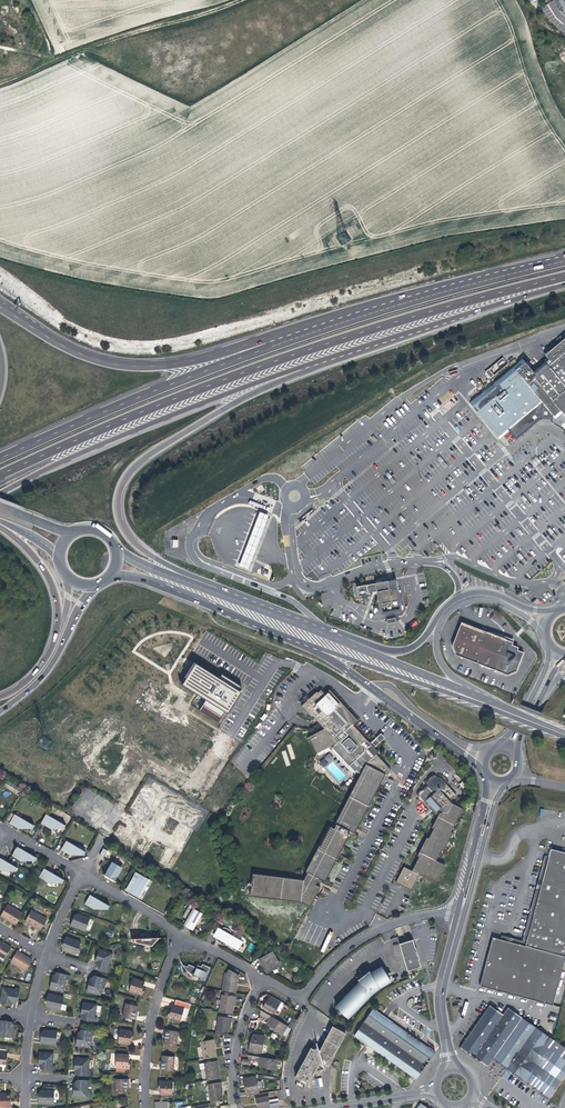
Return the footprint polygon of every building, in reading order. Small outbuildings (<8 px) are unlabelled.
[(541,417),(551,418),(552,422),(556,424),(559,426),(563,428),(564,430),(564,338),(546,354),(552,362),(536,375),(524,360),(471,403),(476,409),(487,423),(501,439),(542,405),(541,417)] [(490,378),(494,376),(489,369),(486,372),(490,378)] [(425,456),(418,447),(415,449),(423,458),(425,456)] [(545,466),(537,457),(532,461),(539,470),(545,466)] [(396,482),(388,473),(386,475),(393,484),(396,482)] [(518,489),(510,479),(508,481),(515,491),(518,489)] [(531,505),(524,496),(521,498),(528,507),(531,505)] [(268,515),(260,512),(239,566),(247,570),(268,515)] [(558,537),(550,528),(548,530),(555,539),(558,537)] [(518,569),(511,560),(509,562),(516,571),(518,569)] [(399,607),(394,581),(388,582),(387,580),(375,582),(366,584),(356,585),(358,595),(368,593),(368,592),(376,590),(377,591),(378,591),(382,612),(388,611),(393,610),(398,609),(399,607)] [(461,623),(452,647),(456,656),(508,675),(517,671),(524,652),(518,650),(519,647),(512,644),(513,642),(507,640),(461,623)] [(219,678),(193,661),(179,683),(207,700),(200,710),(218,722),(225,711),(228,713),(242,692),(239,690),(241,686),(231,680),(222,674),(219,678)] [(314,721),(322,730),(332,720),(344,732),(351,725),(354,722),(356,721),(344,707),(337,700),(327,689),(321,695),(317,691),(300,707),(306,713),(314,721)] [(365,740),(351,725),(344,732),(332,720),(322,730),(309,737),(317,753),(329,747),(330,750),(333,748),(337,751),(336,752),(338,754),(339,753),(340,755),(340,756),(342,757),(345,759),(343,760),(355,772),(356,771),(361,773),(335,823),(336,824),(334,829),(329,826),(305,872),(308,873),(304,880),(253,874),(250,895),(301,902),(310,906),(320,887),(315,885),(319,879),(325,882),(348,836),(347,835),(350,831),(354,833),(380,784),(382,785),(390,770),(376,755),(379,752),(374,747),(370,744),(366,739),(365,740)] [(40,745),(46,749),(50,742),(44,738),(40,745)] [(377,738),(370,744),(374,747),(380,741),(379,740),(377,738)] [(329,753),(319,762),(324,768),(334,758),(329,753)] [(412,871),(420,874),(422,876),(423,875),(437,882),(445,865),(436,861),(441,850),(443,851),(452,833),(451,832),(463,809),(452,803),(449,800),(455,794),(445,783),(443,781),(441,778),(440,777),(439,777),(438,776),(436,777),(436,775),(435,775),(434,775),(432,776),(431,777),(430,778),(428,780),(426,783),(427,783),(427,785),(425,787),(423,789),(421,792),(420,793),(419,793),(418,795),(419,797),(420,799),(421,800),(422,801),(424,802),(425,804),(426,805),(428,806),(430,808),(432,810),(438,816),(432,827),(434,828),(429,838),(427,837),(418,856),(419,857),(412,871)] [(47,811),(41,820),(51,825),(52,823),(53,823),(53,824),(53,825),(65,825),(65,823),(65,822),(47,811)] [(159,864),(166,868),(169,870),(171,871),(192,833),(180,827),(173,840),(160,832),(168,819),(156,812),(148,826),(144,824),(138,834),(142,836),(134,849),(146,856),(154,843),(166,851),(159,864)] [(31,823),(14,814),(9,822),(17,827),(19,825),(19,826),(20,826),(20,827),(32,827),(32,826),(32,824),(31,823)] [(138,834),(144,824),(141,822),(136,832),(138,834)] [(65,840),(60,849),(69,854),(70,852),(71,852),(71,854),(83,854),(83,852),(84,851),(65,840)] [(24,851),(16,846),(11,855),(20,860),(21,858),(23,859),(23,860),(25,860),(34,860),(34,858),(35,857),(29,853),(24,851)] [(537,902),(564,909),(564,851),(552,847),(549,857),(537,902)] [(108,851),(104,849),(100,855),(104,858),(108,851)] [(502,936),(501,940),(525,946),(537,902),(549,857),(546,856),(543,869),(528,921),(523,942),(511,938),(502,936)] [(1,871),(3,869),(4,870),(4,871),(15,871),(15,870),(16,868),(7,862),(0,859),(0,870),(1,871)] [(113,863),(105,876),(110,879),(115,881),(122,868),(113,863)] [(420,874),(412,871),(404,867),(396,883),(411,890),(420,874)] [(48,871),(44,869),(39,877),(42,879),(48,882),(49,880),(51,881),(50,883),(62,882),(62,881),(63,879),(54,874),(48,871)] [(129,893),(139,875),(135,873),(133,877),(126,891),(129,893)] [(148,880),(139,875),(129,893),(134,896),(138,898),(148,880)] [(150,881),(148,880),(138,898),(140,899),(150,881)] [(89,894),(84,903),(93,908),(94,906),(95,907),(95,908),(107,908),(107,907),(108,905),(98,900),(89,894)] [(179,900),(174,897),(166,911),(171,914),(179,900)] [(537,902),(525,946),(501,940),(493,937),(480,985),(553,1005),(564,959),(564,909),(537,902)] [(21,914),(5,905),(0,914),(0,917),(6,920),(14,925),(21,914)] [(194,908),(187,920),(196,925),(203,914),(194,908)] [(31,926),(39,931),(46,921),(30,911),(23,922),(31,926)] [(85,928),(90,916),(78,911),(77,914),(76,917),(73,916),(71,922),(85,928)] [(196,925),(187,920),(187,921),(184,926),(188,929),(192,931),(196,925)] [(221,941),(219,944),(220,944),(221,945),(223,945),(225,945),(227,944),(237,949),(242,941),(232,936),(231,934),(231,933),(230,931),(229,930),(228,929),(226,928),(224,928),(222,928),(220,928),(218,929),(217,930),(215,931),(215,933),(214,935),(214,937),(221,941)] [(65,935),(62,942),(68,944),(67,947),(66,951),(77,955),(82,942),(65,935)] [(407,971),(421,967),(419,960),(420,959),(419,956),(417,955),(417,954),(416,952),(417,950),(416,947),(415,948),(412,940),(399,944),(407,971)] [(12,949),(5,945),(0,942),(0,956),(5,959),(12,949)] [(96,957),(97,959),(95,966),(108,970),(110,966),(108,965),(111,953),(97,949),(95,955),(96,957)] [(18,952),(11,963),(26,972),(32,961),(26,957),(18,952)] [(273,952),(260,960),(266,971),(267,971),(267,972),(269,971),(274,969),(280,965),(273,952)] [(193,974),(196,968),(189,964),(189,965),(188,967),(185,969),(186,969),(188,971),(192,975),(196,977),(196,978),(197,976),(193,974)] [(198,965),(196,968),(193,974),(197,976),(201,977),(200,979),(204,981),(210,967),(206,966),(202,964),(201,966),(198,965)] [(336,1002),(350,1015),(375,991),(391,982),(382,967),(371,973),(370,971),(364,975),(358,980),(360,982),(336,1002)] [(223,991),(236,993),(234,989),(235,984),(237,984),(238,975),(236,975),(237,974),(229,969),(227,973),(225,973),(223,991)] [(52,981),(50,982),(49,988),(63,991),(65,980),(67,980),(68,976),(56,973),(54,979),(52,981)] [(89,982),(87,983),(85,990),(98,994),(102,982),(104,982),(106,978),(93,974),(91,981),(89,982)] [(133,978),(128,991),(141,995),(143,989),(144,986),(143,986),(144,981),(133,978)] [(7,1003),(9,1001),(11,1000),(17,1001),(20,988),(15,987),(15,990),(3,987),(0,999),(0,1001),(7,1003)] [(46,999),(49,999),(49,1002),(48,1006),(59,1009),(62,996),(47,993),(46,999)] [(219,1012),(233,1014),(231,1011),(232,1005),(234,1006),(235,997),(222,995),(219,1012)] [(281,1002),(271,996),(268,1001),(266,1004),(265,1003),(263,1007),(275,1014),(277,1010),(280,1005),(281,1002)] [(176,1001),(175,1007),(184,1009),(189,1011),(190,1005),(176,1001)] [(82,1010),(83,1012),(82,1019),(95,1021),(96,1017),(94,1017),(96,1004),(82,1002),(80,1008),(82,1010)] [(126,1004),(122,1018),(135,1021),(136,1017),(135,1016),(135,1013),(137,1007),(126,1004)] [(489,1005),(479,1018),(508,1037),(522,1017),(507,1007),(503,1014),(489,1005)] [(184,1009),(175,1007),(172,1006),(171,1010),(170,1013),(169,1014),(168,1019),(180,1022),(184,1009)] [(373,1008),(354,1036),(416,1080),(431,1057),(435,1052),(373,1008)] [(288,1026),(262,1012),(260,1016),(269,1021),(268,1022),(267,1024),(275,1029),(274,1030),(281,1034),(284,1030),(285,1030),(288,1026)] [(216,1034),(224,1035),(223,1036),(227,1037),(229,1027),(230,1027),(231,1024),(232,1018),(219,1016),(216,1034)] [(508,1037),(493,1058),(494,1058),(495,1057),(498,1060),(497,1061),(498,1061),(499,1060),(503,1063),(502,1064),(503,1065),(504,1064),(506,1065),(506,1066),(507,1067),(508,1066),(508,1067),(508,1068),(509,1069),(509,1068),(514,1071),(513,1072),(515,1073),(516,1072),(518,1074),(520,1075),(520,1076),(521,1078),(522,1078),(525,1073),(545,1045),(550,1037),(522,1017),(508,1037)] [(493,1058),(508,1037),(479,1018),(465,1038),(461,1044),(462,1045),(462,1044),(465,1046),(465,1047),(466,1048),(466,1047),(470,1049),(469,1050),(470,1051),(471,1050),(474,1053),(480,1057),(480,1058),(481,1059),(481,1058),(484,1060),(484,1061),(485,1061),(485,1060),(489,1063),(488,1064),(489,1064),(493,1058)] [(296,1021),(292,1019),(288,1026),(292,1029),(296,1021)] [(13,1037),(14,1025),(10,1024),(7,1024),(8,1021),(1,1021),(0,1030),(0,1036),(13,1037)] [(318,1050),(317,1048),(313,1049),(311,1048),(310,1048),(295,1076),(309,1084),(317,1068),(319,1065),(323,1067),(328,1065),(345,1033),(332,1026),(319,1050),(318,1050)] [(81,1029),(80,1035),(78,1036),(76,1038),(75,1045),(89,1048),(91,1035),(94,1036),(94,1031),(81,1029)] [(39,1045),(54,1046),(55,1033),(44,1031),(43,1036),(43,1038),(40,1038),(39,1045)] [(120,1031),(118,1044),(130,1045),(131,1040),(131,1038),(132,1038),(133,1033),(120,1031)] [(165,1031),(164,1035),(166,1035),(165,1039),(164,1045),(176,1047),(178,1033),(165,1031)] [(253,1034),(252,1043),(250,1043),(250,1045),(249,1051),(262,1053),(265,1036),(253,1034)] [(203,1060),(217,1057),(215,1054),(214,1049),(215,1048),(213,1040),(200,1042),(203,1060)] [(521,1078),(522,1078),(523,1077),(529,1081),(528,1082),(529,1083),(530,1082),(535,1086),(535,1087),(536,1088),(537,1087),(542,1091),(541,1092),(543,1093),(543,1091),(549,1096),(548,1096),(550,1097),(562,1079),(564,1076),(564,1059),(561,1056),(545,1045),(525,1073),(522,1078),(521,1078)] [(43,1065),(42,1072),(56,1073),(56,1067),(54,1067),(55,1055),(40,1054),(40,1061),(41,1063),(43,1065)] [(117,1054),(116,1069),(129,1070),(130,1065),(130,1061),(128,1061),(129,1055),(117,1054)] [(74,1056),(74,1061),(76,1063),(77,1065),(77,1073),(90,1073),(91,1069),(88,1069),(88,1056),(74,1056)] [(278,1060),(250,1056),(249,1060),(259,1062),(258,1064),(258,1065),(267,1067),(267,1068),(275,1070),(276,1064),(278,1065),(278,1060)] [(162,1062),(161,1062),(160,1070),(173,1072),(175,1058),(163,1057),(162,1059),(162,1062)] [(207,1081),(220,1079),(218,1076),(217,1070),(219,1070),(217,1061),(204,1063),(205,1068),(207,1081)] [(246,1096),(259,1094),(256,1076),(245,1078),(246,1085),(246,1087),(244,1087),(246,1096)] [(90,1079),(77,1079),(77,1086),(75,1088),(73,1090),(73,1097),(87,1097),(87,1084),(90,1084),(90,1079)] [(129,1080),(115,1080),(115,1094),(127,1094),(127,1089),(129,1089),(129,1086),(129,1080)] [(173,1082),(159,1081),(159,1086),(159,1090),(160,1090),(160,1096),(172,1096),(173,1082)] [(211,1102),(219,1101),(223,1101),(221,1091),(223,1091),(222,1087),(221,1082),(208,1085),(211,1102)] [(53,1103),(53,1089),(42,1089),(42,1093),(42,1097),(38,1097),(38,1103),(53,1103)] [(3,1093),(0,1093),(0,1106),(11,1106),(11,1095),(3,1095),(3,1093)] [(270,1104),(269,1100),(269,1096),(255,1099),(256,1103),(257,1103),(258,1107),(271,1107),(270,1104)]
